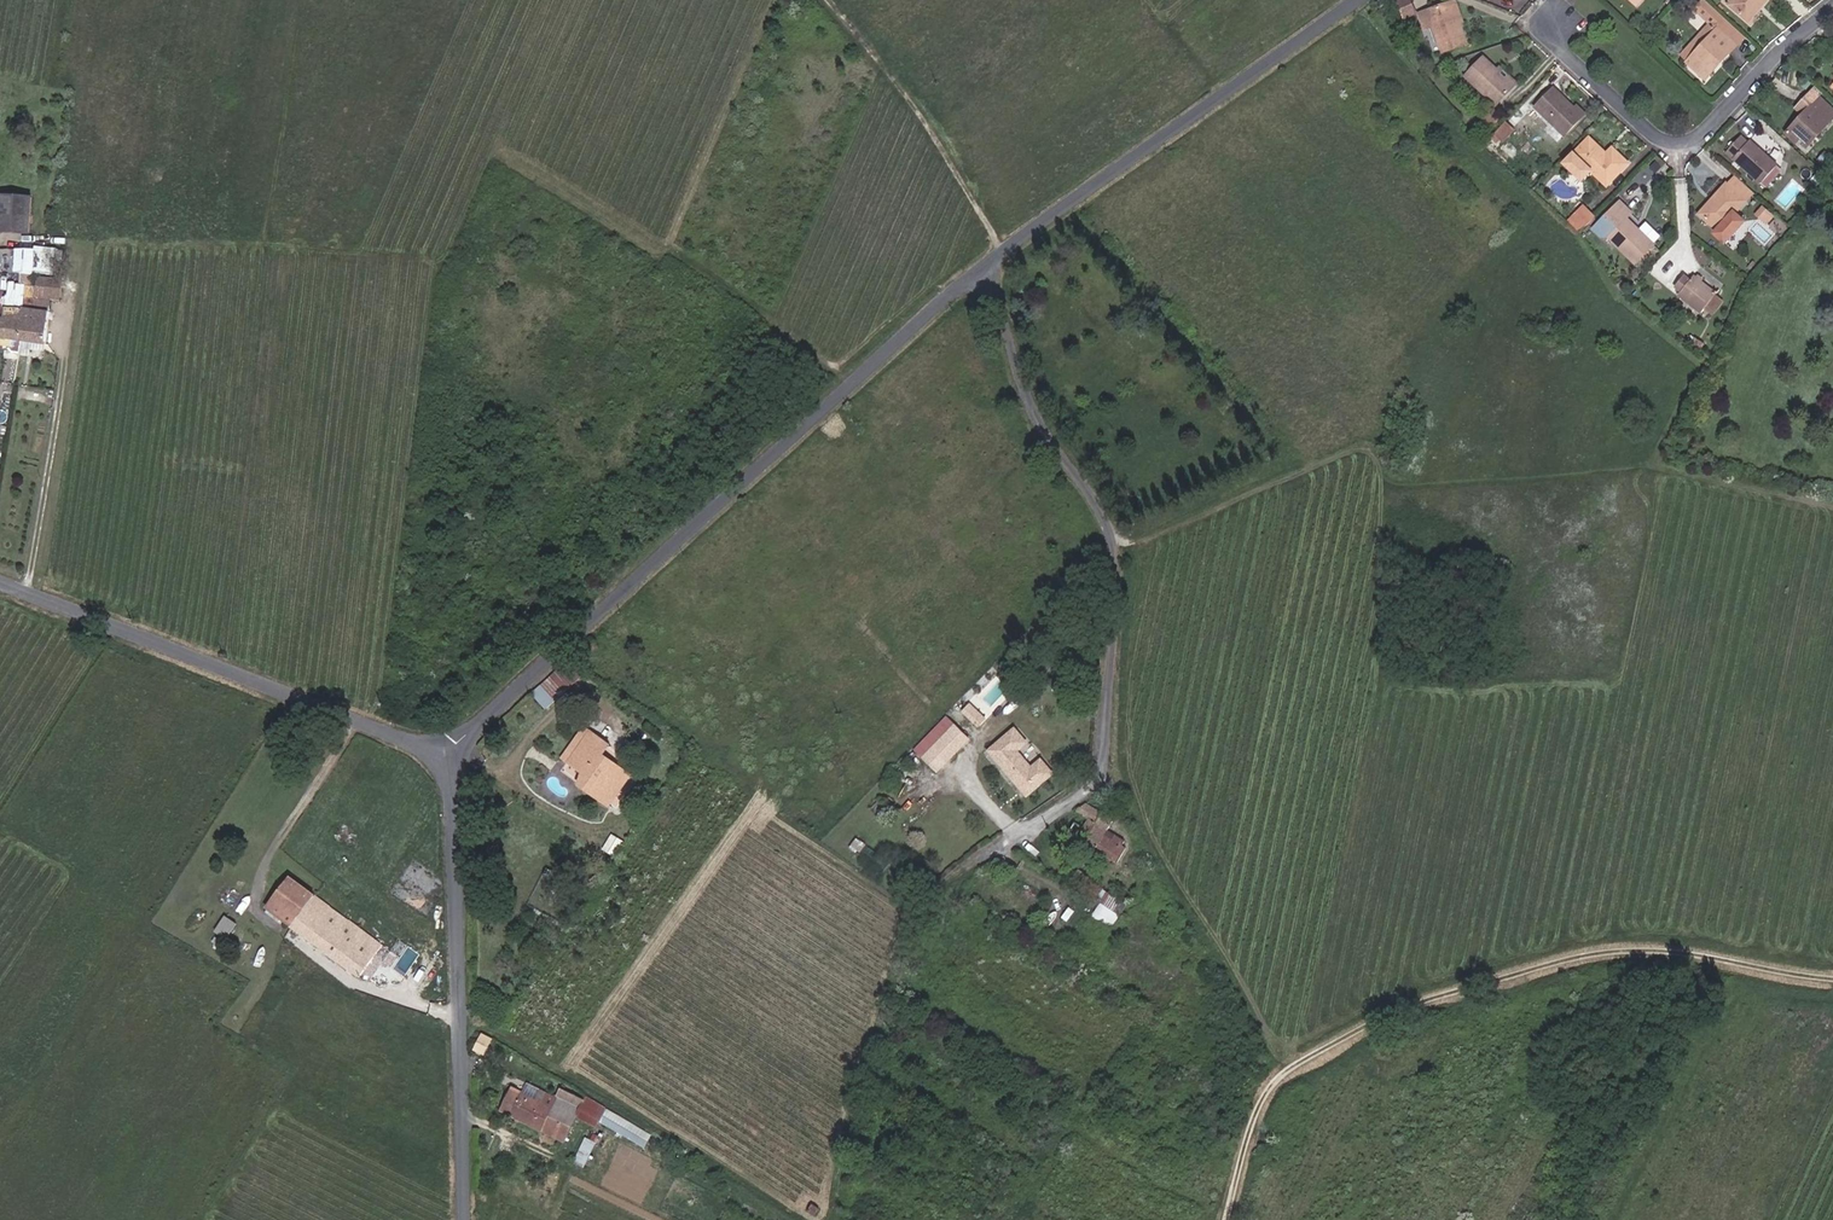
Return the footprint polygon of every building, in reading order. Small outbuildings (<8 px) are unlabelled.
[(1460,20),(1451,0),(1450,0),(1444,2),(1454,23),(1457,21),(1460,20)] [(1635,0),(1610,0),(1624,12),(1635,0)] [(1719,8),(1726,0),(1713,0),(1712,1),(1719,8)] [(1749,11),(1759,0),(1726,0),(1719,8),(1734,21),(1746,8),(1749,11)] [(1457,21),(1454,23),(1444,2),(1418,14),(1425,29),(1435,25),(1445,50),(1465,42),(1457,21)] [(1719,51),(1715,47),(1722,40),(1692,13),(1685,21),(1689,24),(1662,51),(1671,60),(1668,63),(1675,70),(1673,72),(1689,85),(1705,68),(1709,71),(1716,64),(1711,60),(1719,51)] [(1724,55),(1731,48),(1722,40),(1715,47),(1719,51),(1724,55)] [(1711,60),(1716,64),(1724,55),(1719,51),(1711,60)] [(1484,110),(1500,93),(1481,76),(1484,73),(1472,61),(1453,81),(1484,110)] [(1689,85),(1693,89),(1709,71),(1705,68),(1689,85)] [(1500,93),(1505,89),(1487,70),(1484,73),(1481,76),(1500,93)] [(1832,104),(1832,87),(1824,97),(1832,104)] [(1551,141),(1574,119),(1565,111),(1562,114),(1542,95),(1524,114),(1551,141)] [(1813,120),(1818,114),(1807,104),(1802,111),(1813,120)] [(1792,144),(1800,151),(1821,127),(1813,120),(1802,111),(1777,140),(1787,149),(1792,144)] [(1466,129),(1474,138),(1490,123),(1481,114),(1466,129)] [(1509,139),(1517,128),(1510,123),(1502,134),(1509,139)] [(1483,144),(1492,151),(1503,139),(1494,131),(1483,144)] [(1591,190),(1613,167),(1599,154),(1594,160),(1577,144),(1551,171),(1560,179),(1568,169),(1577,177),(1591,190)] [(1750,192),(1766,174),(1742,152),(1740,155),(1731,148),(1717,164),(1750,192)] [(1567,186),(1577,177),(1568,169),(1560,179),(1567,186)] [(1728,233),(1718,225),(1740,200),(1724,186),(1715,196),(1712,194),(1703,204),(1708,208),(1688,229),(1703,242),(1700,246),(1709,253),(1728,233)] [(26,231),(28,191),(0,190),(0,211),(12,213),(12,230),(26,231)] [(1687,230),(1688,229),(1708,208),(1703,204),(1682,226),(1687,230)] [(1570,237),(1583,224),(1571,210),(1557,224),(1570,237)] [(1624,270),(1642,253),(1615,226),(1619,222),(1607,212),(1590,230),(1601,241),(1598,244),(1624,270)] [(1758,229),(1764,223),(1753,212),(1747,220),(1758,229)] [(1598,244),(1601,241),(1590,230),(1582,238),(1593,249),(1598,244)] [(19,246),(18,272),(53,273),(54,247),(19,246)] [(13,289),(15,273),(2,271),(3,266),(0,265),(0,285),(5,286),(4,300),(21,301),(22,291),(22,290),(13,289)] [(1688,318),(1702,299),(1679,284),(1676,288),(1669,282),(1661,293),(1669,299),(1666,303),(1688,318)] [(45,311),(54,312),(58,285),(37,284),(36,292),(35,302),(21,301),(19,316),(44,319),(45,311)] [(16,344),(19,316),(21,301),(4,300),(5,286),(0,285),(0,343),(16,344)] [(21,301),(35,302),(36,292),(22,291),(21,301)] [(16,344),(41,347),(44,319),(19,316),(16,344)] [(580,651),(589,659),(602,646),(594,638),(580,651)] [(548,713),(584,679),(570,663),(533,696),(548,713)] [(971,703),(963,711),(980,726),(988,718),(971,703)] [(922,756),(936,771),(968,739),(954,724),(922,756)] [(1032,765),(1016,747),(1025,739),(1013,727),(989,750),(1029,792),(1053,769),(1042,757),(1032,765)] [(578,766),(581,769),(601,737),(597,735),(578,766)] [(621,806),(640,775),(612,759),(606,755),(613,744),(601,737),(581,769),(608,785),(602,795),(621,806)] [(606,755),(612,759),(619,748),(613,744),(606,755)] [(621,806),(623,808),(642,777),(640,775),(621,806)] [(1081,804),(1088,808),(1093,799),(1092,798),(1081,804)] [(1068,825),(1087,836),(1105,807),(1093,799),(1088,808),(1092,810),(1087,819),(1076,813),(1068,825)] [(1113,832),(1105,828),(1115,813),(1105,807),(1087,836),(1120,856),(1128,841),(1123,838),(1125,833),(1116,827),(1113,832)] [(633,840),(626,837),(619,851),(625,854),(633,840)] [(1094,894),(1102,883),(1084,870),(1077,881),(1094,894)] [(294,925),(296,921),(317,894),(293,876),(270,907),(294,925)] [(1113,928),(1130,905),(1110,891),(1093,914),(1113,928)] [(294,925),(312,938),(335,907),(317,894),(296,921),(294,925)] [(312,938),(336,955),(359,925),(335,907),(312,938)] [(218,932),(232,938),(239,921),(225,915),(218,932)] [(336,955),(363,975),(383,948),(386,944),(359,925),(336,955)] [(479,1047),(486,1053),(499,1039),(492,1033),(479,1047)] [(564,1106),(549,1099),(523,1088),(514,1110),(555,1128),(564,1106)] [(564,1106),(569,1096),(553,1089),(549,1099),(564,1106)] [(579,1139),(590,1114),(597,1100),(572,1089),(569,1096),(564,1106),(555,1128),(579,1139)] [(590,1114),(609,1122),(617,1106),(598,1097),(597,1100),(590,1114)] [(586,1166),(598,1142),(587,1136),(574,1160),(586,1166)] [(813,1197),(822,1202),(826,1193),(818,1188),(813,1197)]
